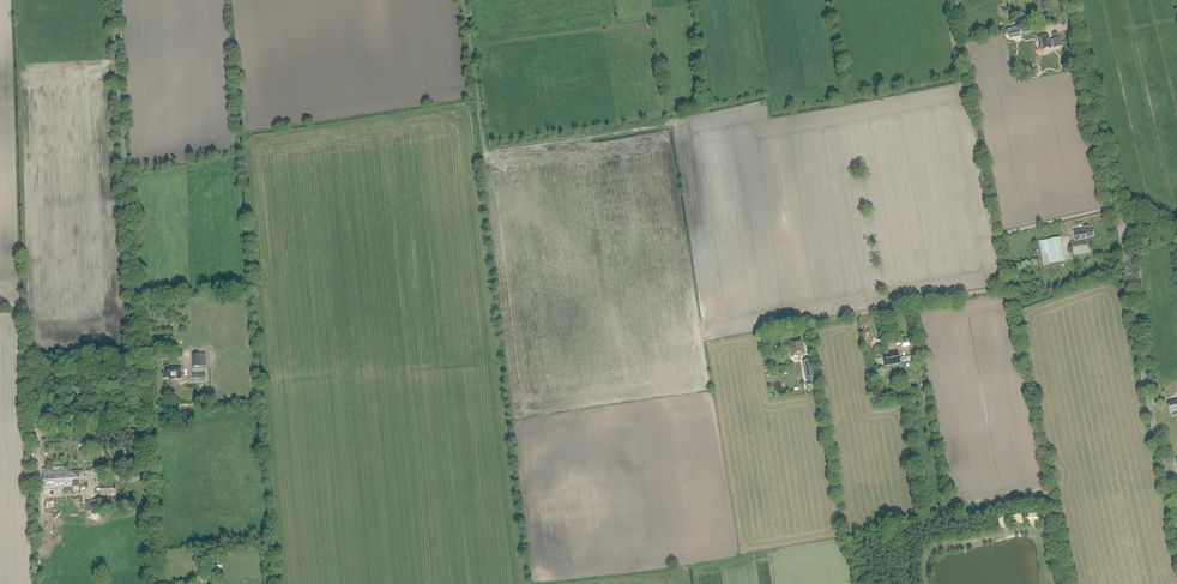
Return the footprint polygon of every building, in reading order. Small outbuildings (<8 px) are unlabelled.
[(1010,38),(1020,35),(1019,30),(1009,32),(1010,38)] [(1048,35),(1038,37),(1041,50),(1051,48),(1051,47),(1054,46),(1054,48),(1062,46),(1060,37),(1059,38),(1057,33),(1052,34),(1053,39),(1052,39),(1052,40),(1049,40),(1048,35)] [(1084,227),(1084,229),(1073,231),(1075,241),(1071,242),(1074,256),(1090,253),(1087,237),(1093,236),(1093,230),(1090,231),(1089,226),(1084,227)] [(1060,237),(1039,241),(1043,265),(1065,261),(1060,237)] [(791,356),(804,354),(802,342),(801,342),(800,336),(795,337),(795,339),(789,341),(790,344),(789,345),(791,356)] [(925,391),(924,383),(917,352),(916,343),(910,344),(910,348),(913,348),(913,353),(914,357),(915,357),(921,384),(920,384),(922,392),(925,391)] [(885,364),(899,362),(898,352),(883,355),(885,364)] [(192,354),(192,367),(202,366),(201,353),(192,354)] [(804,360),(807,380),(816,379),(812,359),(804,360)] [(169,379),(182,378),(181,364),(170,364),(170,366),(164,366),(164,372),(162,373),(162,378),(169,377),(169,379)] [(1167,402),(1170,412),(1176,410),(1176,400),(1167,402)] [(42,468),(43,489),(80,486),(85,485),(84,471),(78,471),(67,471),(66,466),(55,467),(42,468)] [(100,485),(101,495),(111,494),(111,492),(116,492),(115,487),(113,487),(113,484),(100,485)] [(103,500),(86,501),(86,511),(104,510),(103,500)]
